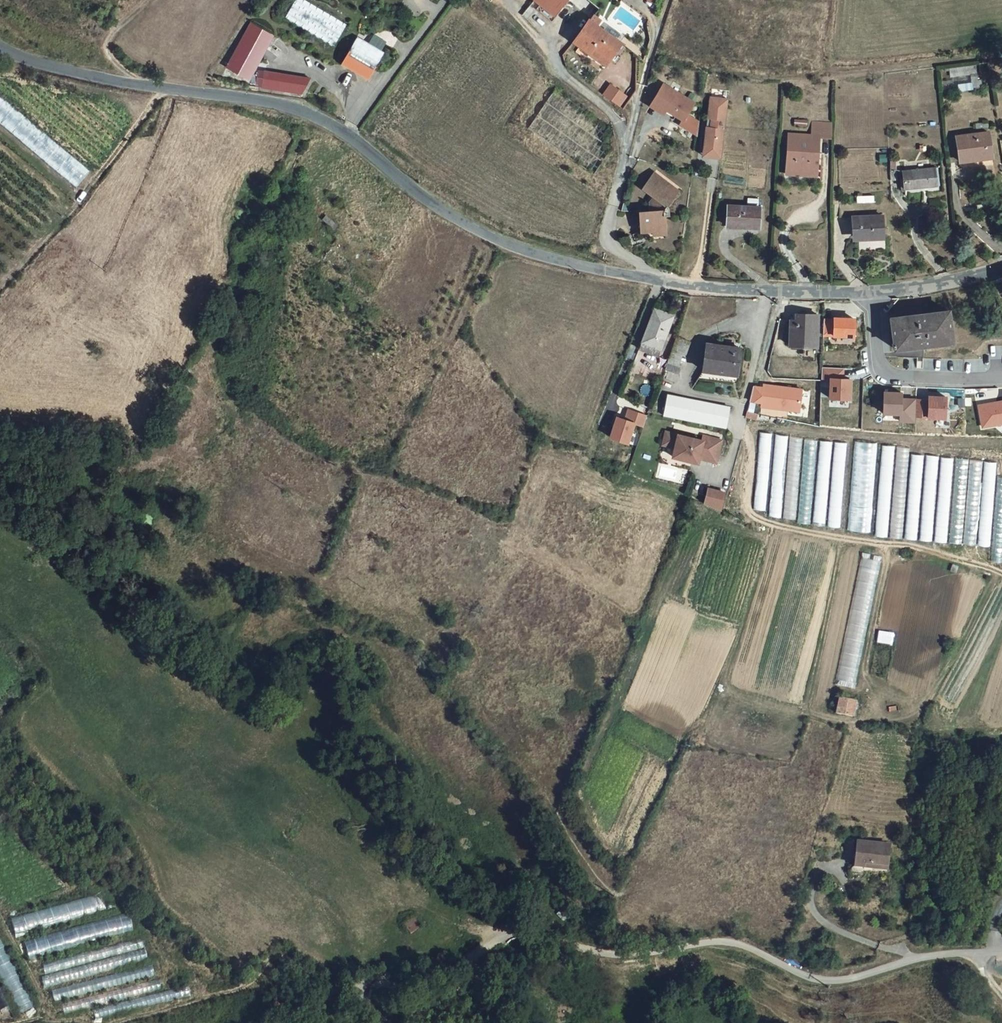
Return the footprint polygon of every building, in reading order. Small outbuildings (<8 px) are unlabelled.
[(346,25),(303,0),(296,0),(286,18),(334,45),(346,25)] [(535,5),(556,21),(572,0),(539,0),(535,5)] [(263,43),(268,34),(247,22),(242,31),(263,43)] [(609,64),(620,49),(590,25),(573,48),(581,53),(586,46),(609,64)] [(244,74),(263,43),(242,31),(224,62),(244,74)] [(373,34),(368,43),(357,36),(340,66),(368,82),(384,53),(381,51),(386,42),(373,34)] [(954,92),(981,87),(980,79),(978,79),(975,63),(949,68),(954,92)] [(301,95),(310,79),(258,70),(256,87),(301,95)] [(694,102),(663,85),(653,103),(650,107),(664,115),(667,110),(684,120),(681,126),(697,136),(699,122),(687,115),(694,102)] [(609,87),(602,97),(618,109),(625,99),(609,87)] [(728,97),(710,95),(704,144),(703,154),(721,156),(722,146),(728,97)] [(76,188),(89,172),(0,96),(0,123),(76,188)] [(809,135),(788,134),(786,159),(785,175),(789,175),(799,175),(816,176),(817,172),(819,135),(831,136),(832,124),(810,123),(809,135)] [(958,137),(961,161),(970,160),(992,158),(991,154),(989,133),(958,137)] [(938,188),(937,170),(904,171),(905,189),(938,188)] [(640,224),(640,234),(653,233),(653,237),(663,237),(663,236),(666,236),(665,217),(670,216),(669,208),(680,190),(659,177),(657,179),(651,175),(643,187),(645,188),(643,192),(647,195),(650,197),(648,199),(652,202),(650,205),(650,212),(639,213),(640,224)] [(762,208),(728,205),(726,224),(741,226),(741,229),(760,231),(762,208)] [(882,238),(881,213),(851,214),(851,236),(859,236),(859,238),(882,238)] [(953,340),(949,308),(891,316),(895,348),(953,340)] [(658,355),(673,316),(655,309),(639,348),(658,355)] [(815,348),(818,316),(797,315),(796,323),(791,323),(790,347),(815,348)] [(825,337),(855,338),(855,320),(826,319),(825,337)] [(740,348),(706,343),(702,370),(736,375),(740,348)] [(830,379),(830,399),(851,400),(851,381),(843,381),(843,369),(823,369),(823,379),(830,379)] [(754,387),(752,402),(763,403),(762,407),(799,412),(802,391),(763,385),(762,388),(754,387)] [(730,408),(668,393),(663,413),(725,428),(730,408)] [(885,393),(884,415),(900,416),(900,422),(915,423),(916,399),(903,399),(903,393),(885,393)] [(930,398),(929,418),(945,419),(946,398),(930,398)] [(982,428),(1001,424),(1001,401),(978,405),(982,428)] [(642,426),(646,413),(626,407),(623,417),(612,413),(604,437),(626,443),(632,423),(642,426)] [(757,413),(747,410),(745,416),(755,419),(757,413)] [(678,435),(663,431),(660,444),(675,448),(673,457),(692,461),(698,463),(699,458),(716,462),(722,440),(704,436),(703,441),(678,435)] [(753,510),(765,511),(772,434),(760,433),(753,510)] [(769,518),(781,519),(788,436),(776,435),(769,518)] [(783,520),(795,521),(803,438),(790,437),(783,520)] [(797,523),(810,524),(817,441),(805,440),(797,523)] [(847,531),(870,532),(878,443),(854,441),(847,531)] [(813,525),(825,526),(832,443),(820,442),(813,525)] [(828,526),(840,527),(847,444),(835,443),(828,526)] [(875,537),(887,538),(895,446),(882,445),(875,537)] [(889,538),(901,539),(909,448),(897,447),(889,538)] [(904,539),(917,540),(924,456),(912,455),(904,539)] [(919,540),(932,541),(939,458),(927,457),(919,540)] [(934,541),(946,542),(953,459),(941,458),(934,541)] [(949,542),(961,543),(968,460),(956,459),(949,542)] [(963,544),(975,545),(982,462),(970,461),(963,544)] [(977,546),(990,547),(997,464),(985,463),(977,546)] [(1001,561),(1001,477),(998,477),(991,560),(1001,561)] [(724,492),(707,488),(703,503),(719,510),(724,492)] [(835,678),(855,683),(881,561),(860,557),(835,678)] [(891,644),(892,631),(877,630),(876,643),(891,644)] [(840,697),(837,712),(849,714),(853,715),(856,701),(840,697)] [(885,875),(888,846),(856,843),(851,881),(866,883),(866,874),(885,875)] [(108,889),(11,917),(16,937),(113,909),(108,889)] [(128,912),(23,942),(29,961),(134,931),(128,912)] [(142,937),(43,965),(46,974),(144,947),(142,937)] [(18,1012),(33,1004),(0,942),(0,978),(18,1012)] [(147,957),(144,947),(46,974),(42,975),(45,987),(147,957)] [(53,990),(55,1001),(154,974),(152,964),(53,990)] [(158,979),(63,1005),(65,1014),(161,989),(158,979)] [(0,988),(0,1008),(1,1010),(11,1004),(2,987),(0,988)]
